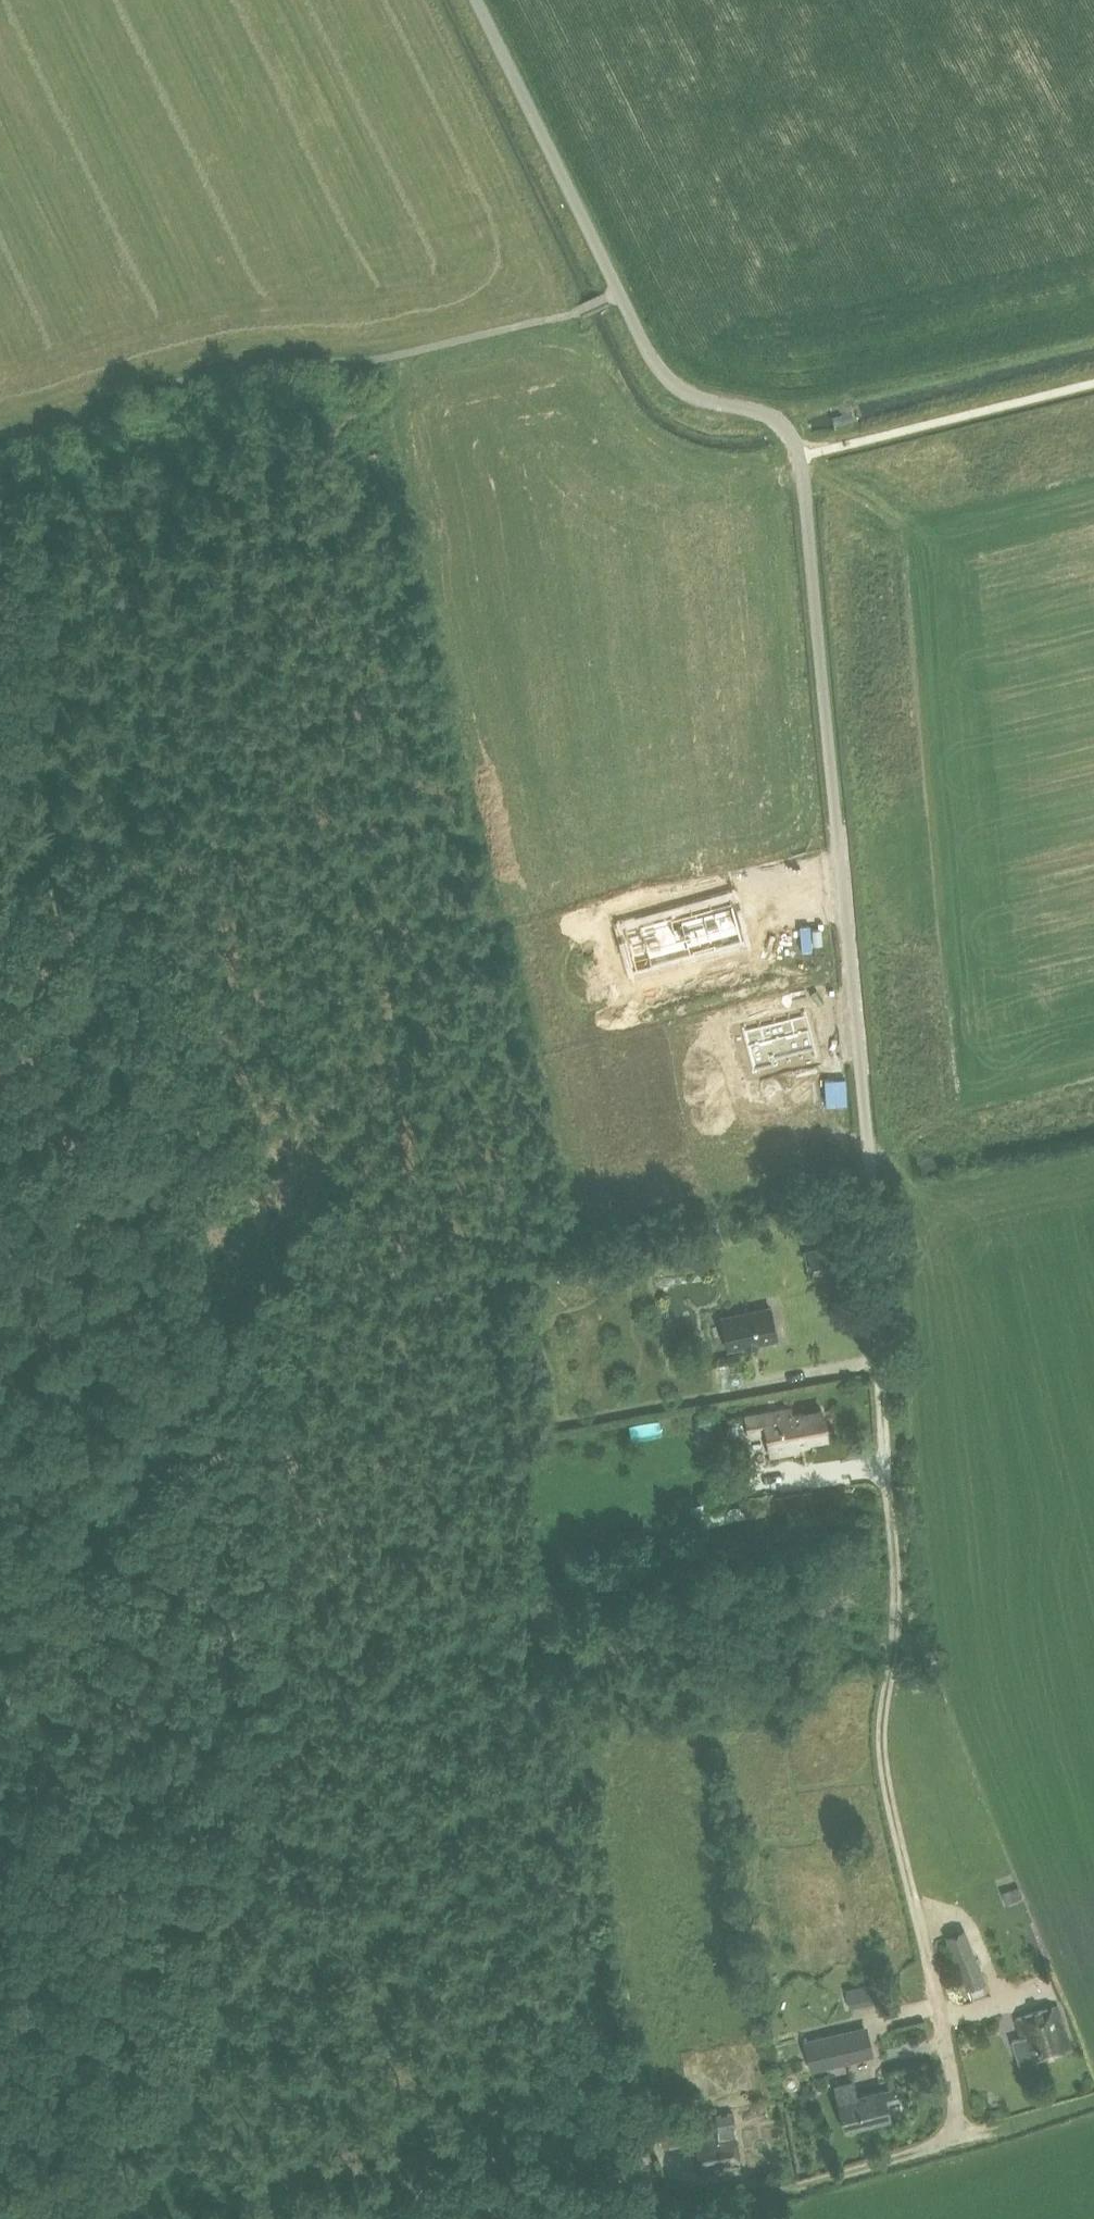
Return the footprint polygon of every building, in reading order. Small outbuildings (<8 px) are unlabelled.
[(715,942),(715,944),(742,937),(733,900),(675,915),(674,913),(643,921),(653,959),(652,959),(652,960),(696,949),(695,947),(715,942)] [(751,1079),(751,1077),(770,1072),(768,1066),(809,1056),(811,1064),(813,1063),(801,1018),(799,1019),(800,1023),(741,1038),(740,1034),(738,1034),(750,1079),(751,1079)] [(838,1244),(805,1250),(810,1278),(843,1271),(838,1244)] [(745,1347),(757,1344),(757,1343),(776,1338),(770,1307),(721,1317),(728,1349),(745,1345),(745,1347)] [(822,1409),(791,1415),(790,1408),(745,1416),(749,1434),(766,1431),(770,1455),(798,1450),(797,1443),(827,1437),(822,1409)] [(689,1505),(695,1528),(745,1516),(743,1503),(705,1512),(702,1501),(689,1505)] [(1017,1886),(1002,1892),(1006,1904),(1022,1898),(1017,1886)] [(858,1925),(848,1928),(851,1946),(862,1943),(858,1925)] [(971,1945),(951,1953),(965,1989),(986,1981),(971,1945)] [(1070,2046),(1057,2005),(1015,2018),(1021,2037),(1012,2040),(1019,2062),(1032,2058),(1070,2046)] [(853,2028),(830,2034),(838,2065),(861,2060),(853,2028)] [(883,2089),(868,2092),(856,2095),(853,2082),(834,2087),(844,2129),(875,2122),(889,2119),(886,2104),(898,2101),(896,2091),(884,2094),(883,2089)] [(658,2106),(662,2145),(664,2144),(684,2142),(679,2103),(658,2106)] [(696,2137),(700,2170),(740,2164),(737,2136),(736,2135),(734,2127),(736,2126),(734,2112),(714,2114),(716,2129),(717,2129),(718,2134),(696,2137)]
